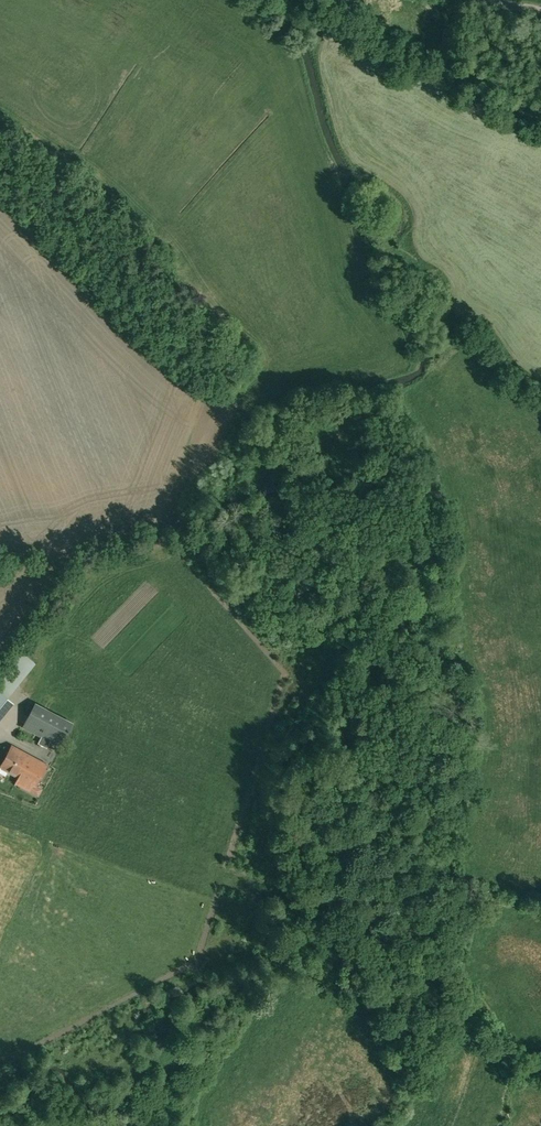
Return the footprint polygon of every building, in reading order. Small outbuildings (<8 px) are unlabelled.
[(24,677),(10,666),(0,679),(0,707),(24,677)] [(40,743),(46,747),(49,741),(60,747),(73,723),(36,703),(23,727),(43,738),(40,743)] [(47,765),(38,760),(12,746),(0,767),(36,786),(47,765)]
